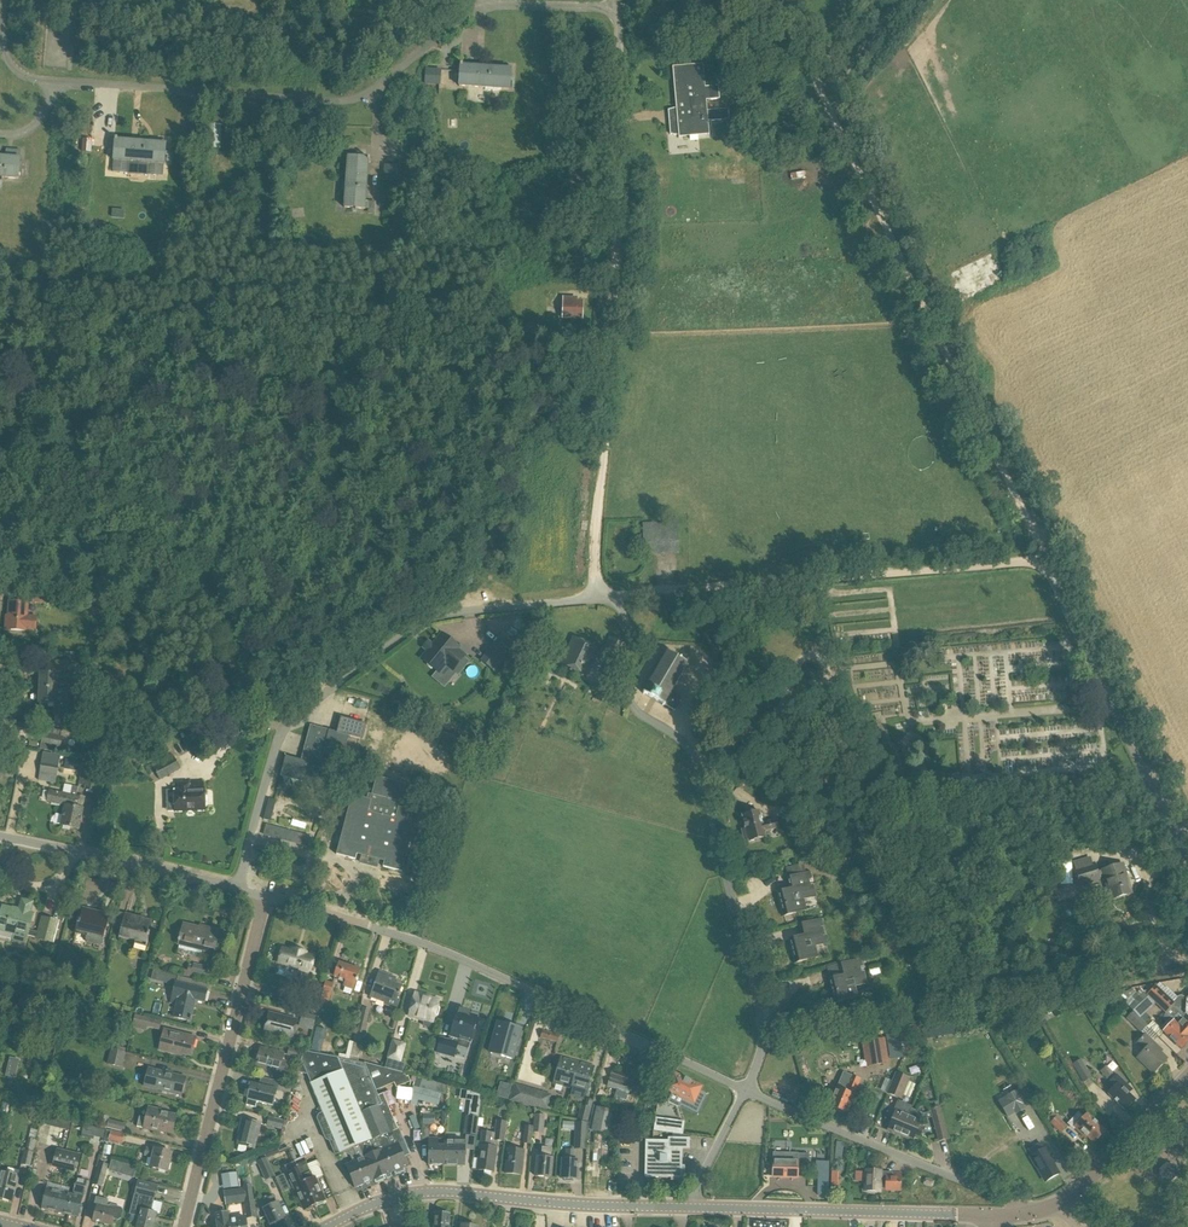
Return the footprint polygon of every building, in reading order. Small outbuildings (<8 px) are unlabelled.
[(677,137),(680,136),(681,137),(681,138),(712,135),(710,121),(720,120),(721,109),(709,111),(708,101),(722,100),(721,86),(707,88),(705,65),(700,65),(700,63),(670,66),(674,107),(666,110),(668,134),(677,135),(677,137)] [(511,69),(460,65),(459,85),(510,89),(511,69)] [(442,71),(426,70),(425,86),(440,87),(442,71)] [(206,149),(222,149),(222,126),(207,125),(206,149)] [(83,140),(82,153),(92,153),(93,140),(83,140)] [(114,160),(113,173),(130,174),(130,162),(147,163),(147,175),(163,177),(164,164),(166,144),(166,142),(153,141),(153,143),(115,140),(114,160)] [(19,179),(20,158),(21,150),(13,150),(13,158),(5,157),(0,157),(0,177),(19,179)] [(344,208),(365,209),(369,158),(348,157),(344,208)] [(401,167),(385,166),(384,181),(400,182),(401,167)] [(114,226),(126,226),(126,215),(115,214),(114,226)] [(1030,248),(1021,253),(1024,259),(1033,254),(1030,248)] [(995,261),(983,264),(985,270),(997,267),(995,261)] [(969,272),(971,278),(984,273),(981,266),(969,272)] [(564,298),(563,318),(583,319),(583,301),(577,301),(578,298),(564,298)] [(643,525),(643,555),(678,556),(678,521),(670,521),(670,525),(643,525)] [(31,595),(30,602),(44,603),(44,604),(54,604),(55,597),(45,596),(31,595)] [(28,603),(9,602),(8,616),(12,616),(11,630),(25,631),(25,629),(35,630),(36,617),(27,617),(28,603)] [(422,658),(427,663),(427,665),(432,669),(434,668),(439,672),(444,666),(453,673),(467,655),(458,648),(459,648),(442,634),(422,658)] [(567,651),(561,664),(587,677),(599,651),(600,651),(573,638),(567,651)] [(599,660),(616,668),(627,646),(610,638),(599,660)] [(495,672),(512,650),(498,639),(481,661),(495,672)] [(549,643),(543,656),(561,664),(567,651),(549,643)] [(689,664),(667,651),(642,694),(664,707),(664,706),(674,712),(681,700),(672,694),(689,664)] [(65,672),(82,672),(82,662),(65,662),(65,672)] [(40,672),(39,688),(57,689),(57,673),(40,672)] [(68,690),(57,689),(39,688),(38,704),(54,705),(54,715),(67,716),(67,708),(68,708),(68,690)] [(963,698),(963,689),(954,689),(954,698),(963,698)] [(304,749),(307,749),(324,754),(343,759),(349,736),(363,740),(367,724),(341,718),(337,732),(311,725),(304,749)] [(55,752),(56,746),(61,747),(63,737),(58,736),(59,731),(45,728),(41,749),(55,752)] [(324,754),(307,749),(306,753),(303,752),(302,757),(305,758),(304,761),(286,756),(281,776),(304,782),(305,777),(316,780),(324,754)] [(43,753),(39,780),(55,783),(60,756),(43,753)] [(77,759),(67,757),(66,765),(75,767),(77,759)] [(160,780),(164,778),(180,769),(173,757),(158,765),(153,768),(160,780)] [(330,757),(327,768),(334,770),(337,759),(330,757)] [(84,760),(79,784),(86,786),(85,790),(94,792),(100,763),(84,760)] [(376,777),(370,800),(352,796),(336,855),(355,860),(357,855),(384,862),(383,868),(402,872),(417,813),(399,808),(405,785),(376,777)] [(925,777),(918,778),(920,790),(928,788),(925,777)] [(174,789),(175,812),(205,811),(204,789),(190,789),(189,783),(178,783),(178,789),(174,789)] [(70,795),(50,791),(47,801),(65,805),(61,826),(79,829),(83,809),(82,809),(85,797),(77,795),(78,787),(72,786),(70,795)] [(795,812),(793,804),(781,807),(783,815),(795,812)] [(273,813),(266,812),(263,821),(270,822),(273,813)] [(759,813),(742,817),(748,842),(765,838),(764,832),(777,829),(775,822),(762,825),(759,813)] [(310,837),(300,834),(297,845),(307,848),(310,837)] [(858,849),(844,853),(847,865),(855,863),(854,860),(861,858),(858,849)] [(1075,868),(1073,869),(1078,886),(1100,879),(1100,878),(1103,877),(1110,900),(1132,894),(1123,863),(1101,870),(1102,871),(1098,872),(1095,862),(1092,863),(1075,868)] [(790,890),(775,894),(778,894),(784,916),(781,916),(781,917),(796,914),(795,912),(805,909),(801,910),(799,901),(816,897),(810,873),(803,875),(801,867),(787,871),(788,877),(787,877),(788,879),(790,890)] [(13,932),(11,940),(26,944),(28,936),(36,938),(38,932),(28,930),(32,914),(29,913),(32,902),(22,900),(20,909),(13,907),(13,909),(3,906),(0,917),(0,929),(13,932)] [(75,931),(87,934),(85,940),(87,942),(100,946),(102,944),(104,938),(110,915),(81,908),(75,931)] [(153,921),(125,914),(119,937),(147,944),(153,921)] [(60,921),(42,916),(38,932),(36,938),(36,939),(55,943),(60,921)] [(827,943),(821,920),(797,925),(797,926),(799,925),(802,937),(787,940),(787,941),(790,940),(795,962),(792,963),(793,964),(807,960),(807,958),(817,956),(817,955),(813,956),(810,947),(827,943)] [(202,953),(213,956),(217,940),(224,942),(226,935),(218,933),(219,931),(208,928),(208,930),(183,924),(180,935),(180,939),(178,938),(177,941),(179,941),(178,945),(203,951),(202,953)] [(882,944),(885,955),(901,951),(898,940),(882,944)] [(281,949),(278,962),(299,968),(299,970),(308,973),(309,970),(310,971),(314,957),(305,955),(306,952),(292,948),(291,951),(281,949)] [(867,983),(861,959),(836,965),(837,966),(839,965),(842,976),(827,980),(827,981),(830,980),(835,1002),(832,1003),(833,1003),(847,1000),(847,998),(857,995),(853,996),(851,987),(867,983)] [(353,990),(360,970),(339,963),(334,977),(346,981),(344,987),(353,990)] [(208,977),(210,969),(193,965),(191,973),(208,977)] [(152,979),(160,981),(163,972),(154,970),(152,979)] [(401,986),(396,984),(398,979),(380,972),(370,997),(385,1002),(384,1005),(396,1010),(400,1001),(396,1000),(398,994),(400,995),(401,993),(399,992),(401,986)] [(329,1001),(333,984),(325,982),(321,999),(329,1001)] [(207,991),(176,983),(173,994),(179,996),(174,1017),(190,1021),(190,1020),(192,1020),(192,1017),(191,1017),(196,1000),(205,1002),(207,991)] [(1186,1005),(1183,1003),(1179,1008),(1156,986),(1155,987),(1151,984),(1143,993),(1156,1006),(1157,1005),(1173,1021),(1163,1032),(1166,1034),(1165,1035),(1169,1040),(1170,1039),(1174,1042),(1173,1043),(1178,1048),(1179,1047),(1181,1049),(1187,1042),(1187,1003),(1186,1005)] [(423,995),(416,993),(409,1015),(425,1020),(423,1026),(429,1027),(431,1022),(433,1022),(435,1015),(438,1016),(439,1009),(437,1008),(439,1001),(422,997),(423,995)] [(1156,1006),(1143,993),(1140,997),(1139,996),(1129,1007),(1137,1015),(1148,1005),(1152,1010),(1156,1006)] [(318,1014),(321,999),(312,997),(309,1012),(318,1014)] [(1078,1000),(1070,1004),(1077,1015),(1085,1011),(1078,1000)] [(358,1029),(364,1031),(370,1010),(363,1008),(358,1029)] [(459,1012),(457,1011),(449,1041),(441,1039),(437,1052),(454,1057),(459,1039),(470,1042),(471,1039),(473,1040),(476,1031),(474,1030),(477,1017),(469,1014),(469,1012),(460,1010),(459,1012)] [(269,1013),(264,1032),(292,1039),(297,1020),(269,1013)] [(1133,1013),(1127,1019),(1141,1032),(1147,1026),(1133,1013)] [(303,1014),(301,1022),(313,1025),(315,1017),(303,1014)] [(162,1022),(136,1015),(133,1028),(147,1031),(148,1028),(160,1031),(162,1022)] [(520,1028),(499,1023),(491,1053),(512,1059),(520,1028)] [(921,1026),(924,1039),(932,1038),(930,1026),(930,1025),(921,1026)] [(320,1053),(326,1030),(316,1027),(311,1050),(320,1053)] [(196,1038),(164,1030),(159,1050),(176,1054),(177,1053),(191,1056),(196,1038)] [(559,1035),(542,1031),(540,1038),(558,1042),(559,1035)] [(1145,1051),(1138,1058),(1153,1072),(1149,1076),(1150,1076),(1166,1060),(1156,1050),(1158,1048),(1145,1035),(1137,1043),(1145,1051)] [(862,1041),(866,1067),(889,1064),(885,1038),(862,1041)] [(400,1060),(404,1045),(398,1044),(394,1042),(390,1057),(400,1060)] [(256,1065),(268,1068),(279,1071),(286,1073),(289,1062),(282,1060),(284,1054),(260,1048),(256,1065)] [(301,1051),(289,1048),(288,1055),(299,1058),(301,1051)] [(126,1053),(111,1050),(107,1064),(122,1068),(124,1058),(126,1053)] [(304,1051),(298,1073),(307,1075),(311,1083),(315,1093),(323,1113),(319,1115),(317,1119),(325,1140),(329,1141),(335,1154),(340,1153),(348,1150),(354,1162),(346,1165),(351,1176),(350,1176),(355,1188),(373,1181),(358,1146),(366,1142),(371,1141),(373,1140),(361,1113),(343,1070),(340,1062),(338,1058),(304,1051)] [(14,1078),(19,1059),(10,1057),(6,1076),(14,1078)] [(572,1089),(579,1062),(561,1057),(553,1084),(572,1089)] [(828,1057),(820,1062),(825,1069),(832,1065),(828,1057)] [(404,1141),(399,1129),(399,1128),(397,1128),(383,1094),(378,1096),(376,1091),(395,1084),(397,1088),(411,1083),(409,1077),(406,1078),(405,1075),(365,1064),(338,1058),(340,1062),(343,1070),(361,1113),(373,1140),(371,1141),(366,1142),(358,1146),(373,1181),(374,1181),(375,1184),(385,1180),(384,1177),(384,1176),(386,1180),(391,1178),(389,1174),(392,1173),(394,1176),(404,1172),(402,1169),(407,1167),(403,1158),(410,1155),(404,1141)] [(927,1068),(926,1059),(918,1060),(919,1069),(927,1068)] [(1083,1083),(1086,1082),(1091,1079),(1092,1078),(1081,1059),(1072,1065),(1083,1083)] [(594,1066),(579,1062),(572,1089),(587,1093),(594,1066)] [(1106,1066),(1100,1072),(1107,1080),(1113,1074),(1106,1066)] [(144,1086),(157,1090),(181,1096),(186,1077),(149,1068),(144,1086)] [(613,1069),(607,1086),(617,1089),(614,1096),(626,1100),(634,1077),(613,1069)] [(852,1076),(851,1076),(844,1072),(837,1088),(836,1088),(829,1106),(847,1113),(854,1095),(860,1079),(852,1076)] [(674,1073),(666,1090),(683,1098),(680,1104),(697,1112),(706,1095),(699,1091),(701,1086),(674,1073)] [(894,1073),(885,1095),(900,1101),(909,1079),(894,1073)] [(1132,1090),(1116,1075),(1107,1084),(1112,1089),(1108,1093),(1125,1110),(1135,1100),(1129,1094),(1132,1090)] [(438,1083),(422,1078),(419,1088),(435,1092),(438,1083)] [(292,1086),(281,1083),(279,1090),(291,1093),(292,1086)] [(251,1084),(248,1100),(246,1105),(256,1108),(257,1102),(273,1105),(276,1090),(251,1084)] [(510,1100),(521,1104),(525,1088),(515,1085),(510,1100)] [(1015,1112),(1016,1114),(1024,1109),(1024,1108),(1031,1103),(1022,1088),(998,1102),(1008,1117),(1015,1112)] [(292,1097),(290,1111),(299,1113),(301,1098),(292,1097)] [(896,1109),(887,1130),(900,1135),(909,1115),(911,1109),(912,1107),(899,1101),(895,1109),(896,1109)] [(572,1111),(570,1118),(586,1123),(591,1108),(581,1105),(578,1113),(572,1111)] [(593,1130),(609,1130),(610,1106),(594,1105),(593,1130)] [(138,1127),(143,1128),(160,1133),(161,1130),(172,1133),(177,1116),(158,1111),(158,1110),(149,1107),(146,1118),(140,1117),(138,1127)] [(947,1140),(939,1107),(931,1109),(929,1109),(937,1143),(947,1140)] [(909,1115),(900,1135),(912,1141),(921,1120),(923,1114),(911,1109),(909,1115)] [(126,1123),(109,1119),(110,1117),(100,1114),(97,1126),(107,1128),(108,1127),(124,1131),(126,1123)] [(1073,1129),(1075,1128),(1086,1138),(1087,1136),(1094,1143),(1104,1132),(1086,1115),(1083,1119),(1078,1114),(1068,1124),(1073,1129)] [(544,1116),(535,1115),(533,1132),(543,1133),(544,1116)] [(478,1118),(468,1117),(466,1135),(476,1136),(478,1118)] [(267,1125),(277,1128),(281,1129),(283,1122),(269,1118),(267,1125)] [(1056,1118),(1051,1123),(1060,1132),(1066,1127),(1056,1118)] [(254,1149),(260,1124),(242,1119),(239,1131),(241,1131),(238,1145),(248,1148),(248,1149),(250,1149),(250,1148),(254,1149)] [(495,1133),(482,1132),(477,1170),(493,1172),(497,1141),(504,1142),(506,1122),(497,1121),(495,1133)] [(574,1150),(586,1150),(587,1123),(576,1122),(574,1150)] [(533,1127),(525,1126),(523,1143),(531,1144),(533,1127)] [(92,1135),(95,1136),(103,1138),(104,1131),(94,1128),(92,1135)] [(124,1134),(111,1131),(109,1139),(122,1142),(124,1134)] [(125,1134),(124,1140),(141,1142),(142,1136),(125,1134)] [(284,1144),(295,1140),(293,1134),(282,1138),(284,1144)] [(305,1134),(296,1138),(298,1144),(308,1141),(305,1134)] [(29,1138),(26,1149),(34,1151),(37,1140),(29,1138)] [(645,1170),(645,1177),(652,1177),(652,1180),(659,1180),(659,1177),(672,1178),(674,1178),(682,1172),(682,1166),(683,1150),(690,1150),(690,1139),(672,1138),(672,1141),(653,1141),(646,1141),(645,1155),(645,1170)] [(444,1166),(444,1147),(437,1147),(437,1139),(429,1139),(429,1166),(444,1166)] [(299,1157),(314,1152),(311,1142),(296,1147),(299,1157)] [(445,1142),(444,1147),(444,1166),(464,1167),(465,1142),(445,1142)] [(103,1154),(111,1153),(109,1143),(102,1144),(103,1154)] [(257,1158),(265,1156),(266,1158),(280,1153),(277,1147),(256,1154),(257,1158)] [(150,1167),(157,1169),(167,1172),(172,1153),(155,1149),(155,1150),(147,1148),(145,1155),(153,1157),(150,1167)] [(542,1158),(537,1158),(535,1177),(551,1178),(553,1159),(550,1159),(551,1149),(543,1148),(542,1158)] [(57,1149),(53,1167),(78,1173),(83,1155),(57,1149)] [(524,1151),(507,1149),(505,1173),(521,1175),(524,1151)] [(1051,1158),(1045,1149),(1030,1158),(1035,1167),(1036,1166),(1046,1182),(1058,1175),(1049,1159),(1051,1158)] [(31,1168),(34,1153),(24,1151),(21,1166),(31,1168)] [(561,1179),(564,1179),(564,1181),(573,1182),(573,1180),(576,1180),(577,1176),(578,1161),(574,1161),(574,1151),(567,1151),(566,1160),(562,1160),(561,1176),(561,1179)] [(773,1161),(773,1177),(797,1177),(797,1176),(798,1162),(797,1162),(798,1154),(774,1154),(773,1161)] [(267,1157),(257,1162),(265,1181),(275,1176),(267,1157)] [(297,1168),(314,1205),(317,1204),(319,1205),(322,1203),(323,1201),(325,1200),(315,1178),(313,1179),(310,1172),(304,1159),(295,1163),(297,1168)] [(110,1170),(116,1172),(119,1161),(113,1160),(110,1170)] [(294,1161),(285,1166),(288,1173),(287,1173),(294,1188),(304,1210),(306,1209),(308,1210),(312,1208),(312,1206),(314,1205),(297,1168),(295,1163),(294,1161)] [(828,1195),(829,1161),(815,1161),(815,1172),(817,1172),(817,1195),(828,1195)] [(101,1186),(107,1164),(99,1162),(93,1184),(101,1186)] [(1175,1170),(1165,1167),(1158,1174),(1159,1183),(1169,1186),(1176,1180),(1175,1170)] [(840,1179),(839,1169),(832,1170),(832,1180),(840,1179)] [(237,1185),(236,1170),(221,1171),(221,1185),(237,1185)] [(856,1171),(855,1181),(865,1182),(865,1191),(880,1191),(880,1189),(881,1177),(881,1176),(881,1172),(866,1171),(866,1172),(856,1171)] [(1,1176),(0,1179),(0,1198),(11,1201),(14,1192),(15,1192),(19,1176),(2,1172),(1,1176)] [(291,1189),(284,1174),(276,1178),(283,1193),(291,1189)] [(881,1177),(880,1189),(885,1189),(885,1190),(899,1190),(900,1178),(893,1177),(885,1177),(881,1177)] [(70,1207),(68,1215),(78,1217),(83,1197),(82,1197),(82,1195),(83,1196),(87,1180),(77,1178),(73,1195),(72,1194),(70,1207)] [(934,1181),(926,1178),(924,1184),(932,1187),(934,1181)] [(130,1216),(139,1218),(137,1226),(154,1226),(157,1214),(151,1212),(152,1206),(153,1201),(157,1185),(146,1182),(138,1181),(130,1216)] [(244,1189),(246,1202),(248,1220),(259,1218),(257,1202),(255,1202),(253,1185),(243,1187),(244,1189)] [(60,1213),(65,1193),(47,1188),(43,1208),(60,1213)] [(246,1202),(244,1189),(223,1191),(225,1205),(246,1202)] [(269,1206),(264,1209),(271,1225),(285,1218),(278,1202),(276,1203),(273,1197),(266,1200),(269,1206)] [(111,1205),(109,1207),(107,1205),(109,1200),(97,1198),(95,1207),(97,1207),(93,1221),(112,1226),(113,1219),(118,1220),(121,1218),(123,1211),(121,1208),(111,1205)] [(228,1220),(227,1213),(216,1215),(217,1222),(216,1222),(217,1226),(214,1226),(229,1226),(228,1220)] [(450,1214),(435,1214),(434,1220),(434,1226),(449,1226),(450,1214)] [(229,1226),(247,1226),(245,1218),(228,1220),(229,1226)]
